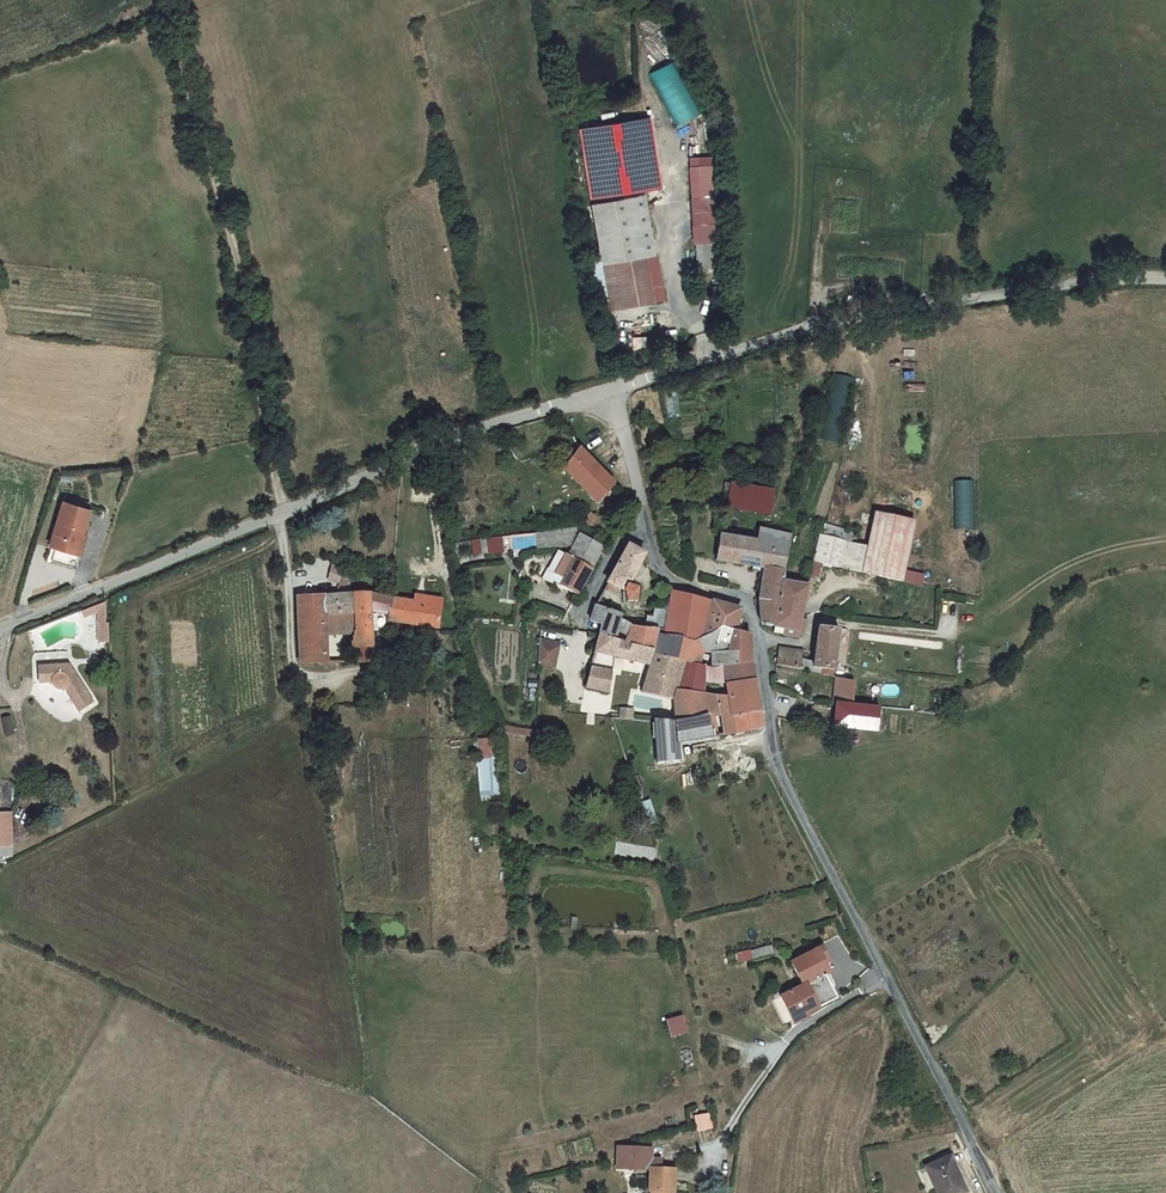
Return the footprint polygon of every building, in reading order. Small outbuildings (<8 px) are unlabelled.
[(679,67),(655,80),(683,132),(707,119),(679,67)] [(650,119),(581,131),(594,201),(663,189),(650,119)] [(716,164),(695,165),(700,252),(721,250),(716,164)] [(597,211),(615,312),(668,303),(650,202),(597,211)] [(569,476),(603,509),(620,488),(589,455),(569,476)] [(737,486),(731,510),(769,517),(774,493),(737,486)] [(83,546),(87,547),(93,523),(66,516),(54,560),(78,566),(83,546)] [(877,573),(884,534),(851,528),(848,546),(820,542),(816,563),(877,573)] [(763,604),(767,631),(781,633),(787,587),(797,538),(767,533),(764,542),(726,538),(721,563),(770,572),(763,604)] [(579,555),(576,559),(601,572),(609,558),(579,543),(578,536),(542,541),(543,557),(552,556),(576,553),(579,555)] [(496,556),(517,553),(516,541),(495,544),(496,556)] [(634,589),(637,582),(649,559),(648,557),(634,551),(616,585),(634,589)] [(584,603),(601,572),(576,559),(573,564),(571,563),(569,563),(567,565),(552,556),(541,575),(557,584),(555,588),(584,603)] [(333,665),(334,640),(352,641),(352,611),(332,611),(335,597),(337,588),(340,579),(333,577),(327,597),(302,598),(302,664),(333,665)] [(803,637),(811,591),(787,587),(781,633),(803,637)] [(352,611),(353,596),(335,597),(332,611),(352,611)] [(350,666),(381,667),(382,616),(393,616),(394,599),(383,597),(368,596),(353,596),(352,611),(352,641),(353,642),(353,647),(351,651),(347,655),(350,666)] [(678,596),(672,614),(666,633),(700,642),(711,637),(720,604),(678,596)] [(431,629),(432,605),(394,599),(393,616),(393,626),(431,629)] [(747,609),(720,604),(711,637),(728,630),(743,631),(747,609)] [(666,633),(649,629),(638,626),(626,612),(603,609),(596,623),(607,630),(605,638),(660,652),(666,633)] [(649,629),(666,633),(672,614),(659,611),(658,616),(652,615),(649,629)] [(761,663),(758,633),(743,631),(728,630),(711,637),(700,642),(666,633),(660,652),(693,662),(720,671),(761,663)] [(100,633),(99,651),(110,651),(109,632),(100,633)] [(785,655),(781,669),(836,678),(842,636),(823,634),(817,666),(804,663),(805,659),(785,655)] [(605,638),(600,660),(617,663),(651,666),(647,697),(679,702),(684,689),(693,662),(660,652),(605,638)] [(542,650),(542,674),(560,672),(560,650),(542,650)] [(600,660),(598,670),(616,673),(617,663),(600,660)] [(684,689),(711,695),(713,687),(734,690),(736,700),(740,719),(766,714),(761,663),(720,671),(693,662),(684,689)] [(870,685),(874,670),(856,667),(855,682),(861,683),(870,685)] [(609,698),(612,699),(616,673),(598,670),(592,695),(609,698)] [(96,709),(72,674),(42,677),(42,693),(55,692),(59,696),(64,698),(69,699),(82,719),(96,709)] [(846,680),(842,710),(838,728),(884,732),(888,708),(860,704),(861,683),(855,682),(846,680)] [(689,763),(688,747),(744,737),(740,719),(736,700),(711,695),(684,689),(679,702),(681,724),(663,722),(665,764),(689,763)] [(740,719),(744,737),(768,733),(766,714),(740,719)] [(15,812),(0,812),(0,858),(16,857),(15,812)] [(816,1015),(847,1001),(836,978),(840,975),(834,962),(837,960),(833,950),(802,964),(813,987),(792,997),(804,1021),(807,1020),(809,1023),(817,1018),(816,1015)] [(804,1021),(792,997),(784,1001),(795,1025),(804,1021)] [(659,1160),(625,1158),(624,1171),(632,1171),(632,1179),(657,1181),(657,1180),(666,1180),(667,1174),(658,1174),(658,1171),(659,1160)] [(957,1167),(932,1179),(940,1192),(971,1192),(957,1167)] [(632,1171),(624,1171),(624,1179),(632,1179),(632,1171)] [(681,1181),(666,1180),(657,1180),(657,1181),(657,1192),(680,1192),(681,1181)]
